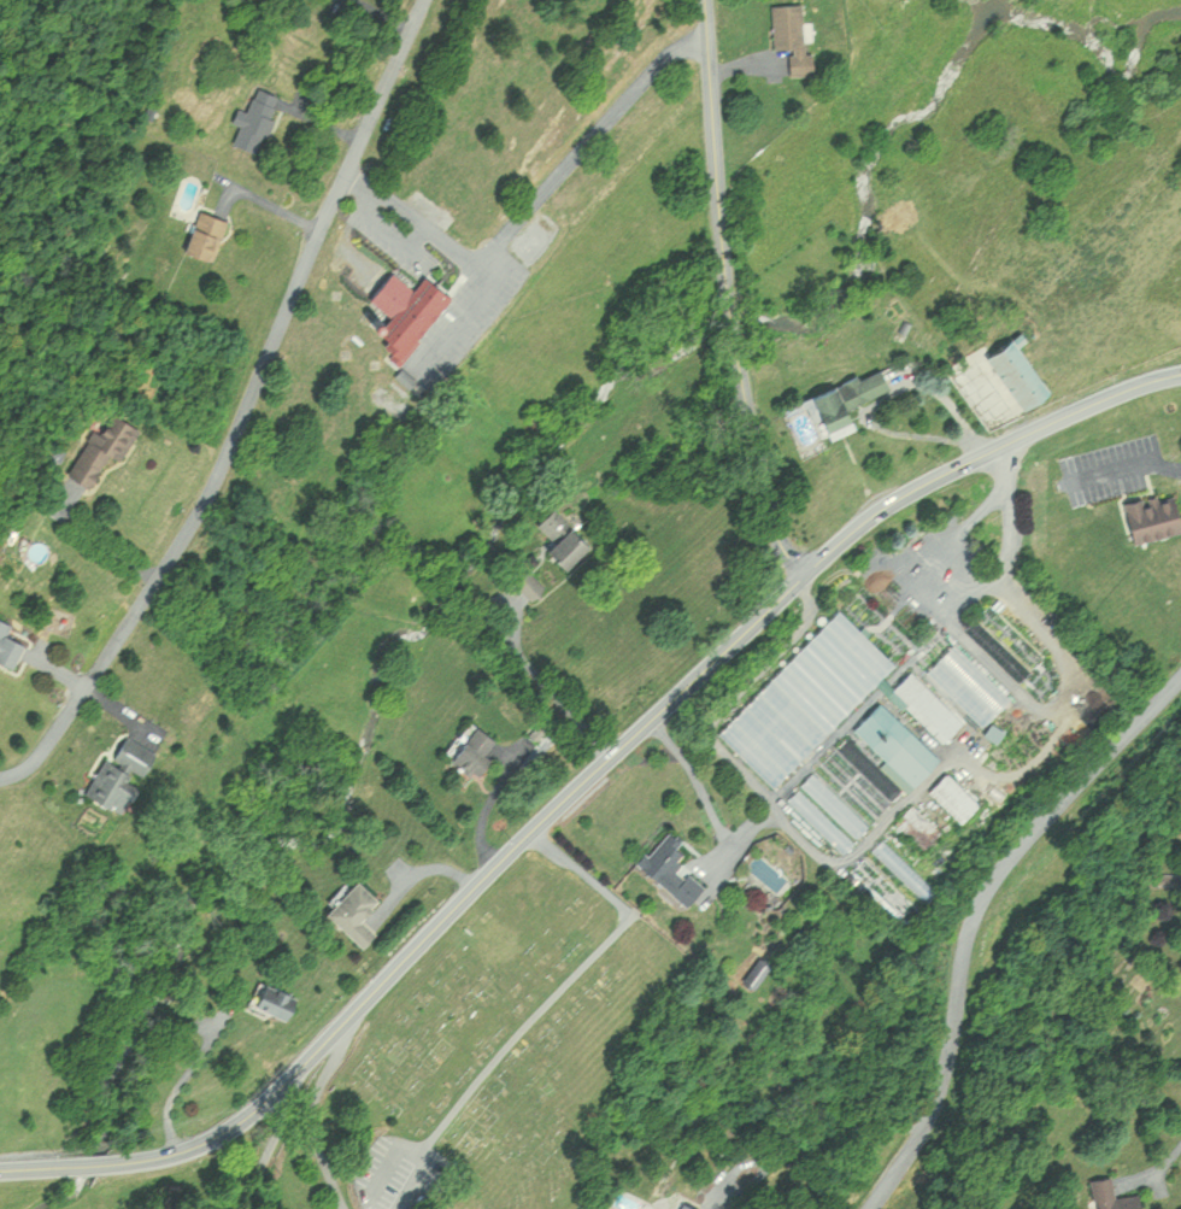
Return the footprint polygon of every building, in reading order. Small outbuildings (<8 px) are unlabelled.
[(772,4),(774,48),(790,48),(790,71),(812,70),(811,54),(805,54),(804,3),(772,4)] [(246,111),(238,107),(231,121),(240,125),(232,141),(256,153),(283,98),(259,86),(246,111)] [(227,219),(198,209),(184,251),(212,261),(227,219)] [(368,300),(389,317),(374,335),(402,358),(451,298),(423,275),(412,288),(392,271),(368,300)] [(1022,409),(1048,391),(1012,338),(986,355),(1022,409)] [(889,392),(880,370),(810,396),(827,439),(854,428),(847,408),(889,392)] [(138,427),(104,410),(70,477),(90,487),(107,453),(121,460),(138,427)] [(1180,531),(1180,523),(1172,491),(1123,504),(1134,544),(1180,531)] [(544,547),(566,569),(590,545),(554,508),(535,527),(550,541),(544,547)] [(546,587),(529,570),(515,583),(532,600),(546,587)] [(774,786),(875,683),(903,709),(906,706),(943,742),(963,722),(953,712),(959,705),(933,679),(926,686),(910,670),(893,688),(881,676),(894,663),(839,609),(718,732),(774,786)] [(7,635),(12,623),(0,618),(0,660),(12,666),(23,642),(7,635)] [(992,716),(1009,700),(953,643),(936,659),(992,716)] [(886,759),(880,765),(906,791),(938,759),(881,701),(854,727),(886,759)] [(448,756),(478,777),(501,743),(471,722),(448,756)] [(118,795),(129,801),(156,753),(121,733),(86,795),(110,809),(118,795)] [(859,839),(874,824),(816,769),(802,784),(859,839)] [(961,822),(979,804),(947,771),(929,790),(961,822)] [(796,807),(843,854),(854,843),(807,795),(796,807)] [(897,821),(927,844),(940,827),(911,804),(897,821)] [(682,840),(669,829),(638,864),(688,907),(705,886),(676,861),(683,853),(676,847),(682,840)] [(363,948),(377,934),(361,919),(379,900),(356,878),(325,912),(363,948)] [(298,997),(262,980),(251,1003),(287,1020),(298,997)] [(1140,1194),(1115,1197),(1113,1176),(1091,1179),(1095,1208),(1142,1208),(1140,1194)]
